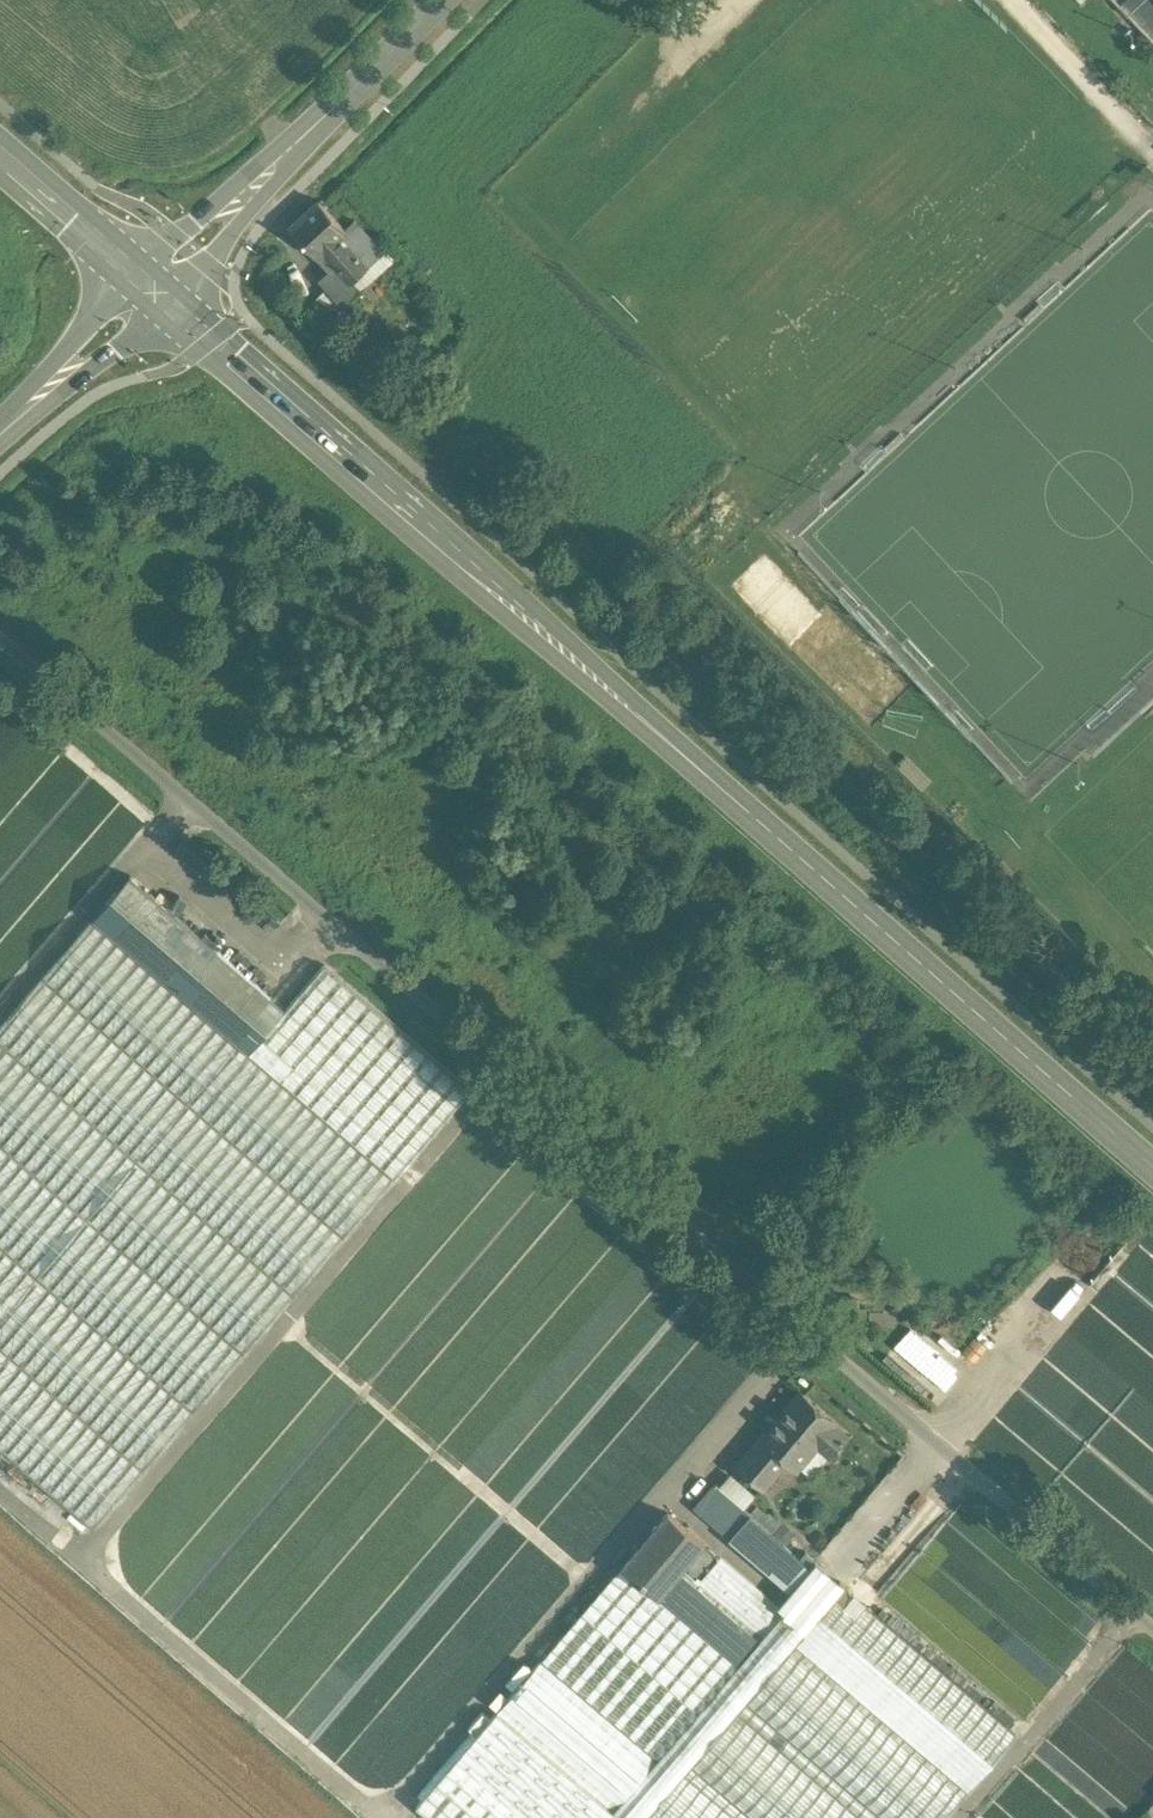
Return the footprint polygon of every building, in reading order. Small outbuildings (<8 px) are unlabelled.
[(1152,41),(1152,0),(1113,0),(1152,41)] [(321,188),(274,234),(337,299),(385,253),(321,188)] [(0,1026),(0,1448),(93,1527),(394,1176),(273,1073),(249,1052),(260,1038),(263,1035),(286,1008),(131,874),(0,1026)] [(468,1083),(326,961),(286,1008),(263,1035),(405,1157),(468,1083)] [(285,1059),(260,1038),(249,1052),(273,1073),(285,1059)] [(1050,1359),(1072,1333),(1079,1339),(1091,1324),(1098,1330),(1109,1315),(1089,1299),(1045,1355),(1050,1359)] [(836,1421),(800,1391),(752,1446),(778,1468),(786,1458),(797,1467),(818,1443),(830,1453),(847,1434),(834,1423),(836,1421)] [(778,1468),(752,1446),(737,1464),(763,1485),(778,1468)] [(802,1556),(716,1483),(696,1507),(782,1580),(802,1556)] [(668,1511),(622,1565),(658,1596),(660,1594),(704,1542),(668,1511)] [(704,1542),(660,1594),(739,1662),(783,1610),(704,1542)] [(802,1556),(782,1580),(793,1590),(814,1566),(802,1556)] [(730,1673),(614,1574),(542,1659),(658,1757),(730,1673)] [(1017,1733),(843,1585),(805,1630),(797,1639),(971,1787),(1017,1733)] [(345,1638),(364,1619),(355,1609),(347,1616),(340,1609),(326,1622),(335,1631),(336,1630),(345,1638)] [(606,1817),(644,1817),(683,1772),(689,1766),(736,1710),(744,1701),(790,1647),(797,1639),(805,1630),(783,1611),(784,1610),(783,1610),(739,1662),(730,1673),(653,1763),(619,1803),(614,1809),(606,1817)] [(790,1647),(744,1701),(882,1817),(944,1817),(964,1794),(790,1647)] [(653,1763),(537,1664),(503,1705),(619,1803),(653,1763)] [(498,1710),(456,1759),(525,1817),(606,1817),(614,1809),(498,1710)] [(736,1710),(689,1766),(751,1817),(863,1817),(736,1710)] [(450,1766),(415,1807),(428,1817),(511,1817),(450,1766)] [(683,1772),(644,1817),(737,1817),(683,1772)]
